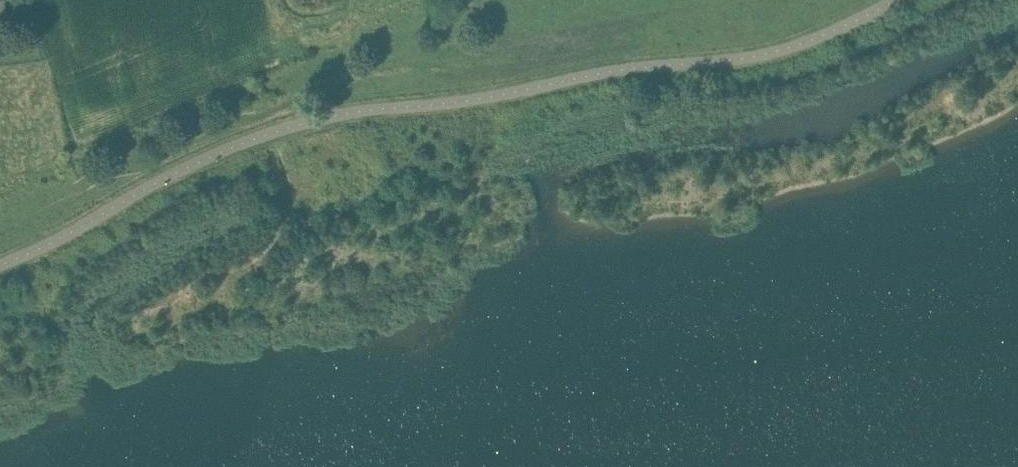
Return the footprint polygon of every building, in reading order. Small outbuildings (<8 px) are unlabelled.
[(5,0),(0,0),(0,20),(10,17),(5,0)]
